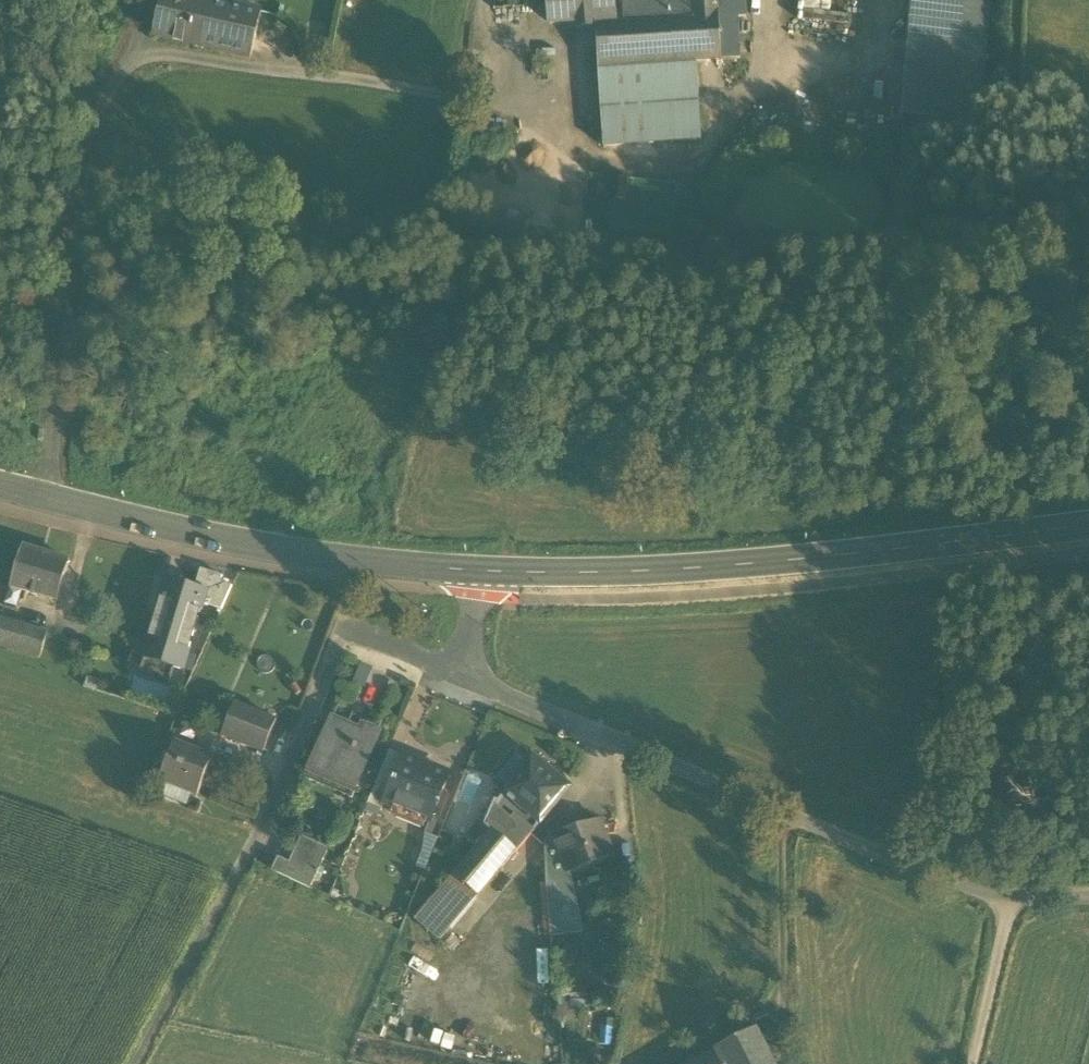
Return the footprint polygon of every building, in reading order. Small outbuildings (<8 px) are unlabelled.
[(251,59),(262,13),(207,0),(164,0),(155,36),(251,59)] [(614,0),(565,0),(566,4),(549,5),(550,25),(595,21),(615,20),(614,0)] [(693,14),(624,19),(615,20),(595,21),(598,69),(696,63),(722,61),(718,0),(692,0),(693,14)] [(624,19),(693,14),(692,0),(623,0),(624,19)] [(722,61),(740,59),(738,18),(746,18),(745,0),(718,0),(722,61)] [(977,124),(988,0),(913,0),(903,118),(977,124)] [(698,89),(696,63),(598,69),(600,96),(604,148),(654,145),(651,92),(698,89)] [(654,145),(702,141),(698,89),(651,92),(654,145)] [(26,591),(55,600),(68,562),(22,547),(10,585),(26,591)] [(222,576),(200,569),(194,587),(206,591),(202,603),(221,609),(232,586),(221,582),(222,576)] [(194,587),(167,579),(154,620),(143,657),(180,668),(185,652),(187,653),(202,603),(206,591),(194,587)] [(130,653),(143,657),(154,620),(141,616),(130,653)] [(9,650),(18,624),(0,618),(0,647),(9,650)] [(47,634),(18,624),(9,650),(39,660),(47,634)] [(221,737),(263,754),(277,720),(234,703),(221,737)] [(309,771),(354,790),(376,737),(361,731),(359,736),(330,723),(309,771)] [(194,792),(198,793),(212,759),(174,744),(160,777),(162,778),(194,792)] [(367,806),(380,811),(383,803),(400,761),(387,756),(367,806)] [(503,793),(539,822),(568,789),(531,757),(503,793)] [(383,803),(427,821),(446,776),(429,769),(427,772),(400,761),(383,803)] [(194,792),(162,778),(156,794),(188,808),(194,792)] [(492,798),(483,822),(483,823),(490,830),(492,829),(516,850),(539,822),(503,793),(497,800),(492,798)] [(463,835),(476,847),(490,830),(483,823),(483,822),(477,817),(463,835)] [(598,820),(552,834),(544,843),(545,844),(546,884),(571,881),(572,880),(570,873),(588,866),(613,857),(598,820)] [(492,829),(490,830),(476,847),(452,875),(477,896),(516,850),(492,829)] [(416,867),(425,871),(438,838),(425,833),(422,851),(416,867)] [(273,871),(308,888),(326,851),(300,838),(288,863),(279,858),(273,871)] [(440,939),(477,896),(452,875),(425,906),(419,921),(440,939)] [(546,884),(550,935),(581,933),(571,881),(546,884)] [(755,1030),(715,1050),(722,1063),(773,1063),(755,1030)] [(715,1050),(688,1063),(722,1063),(715,1050)]
